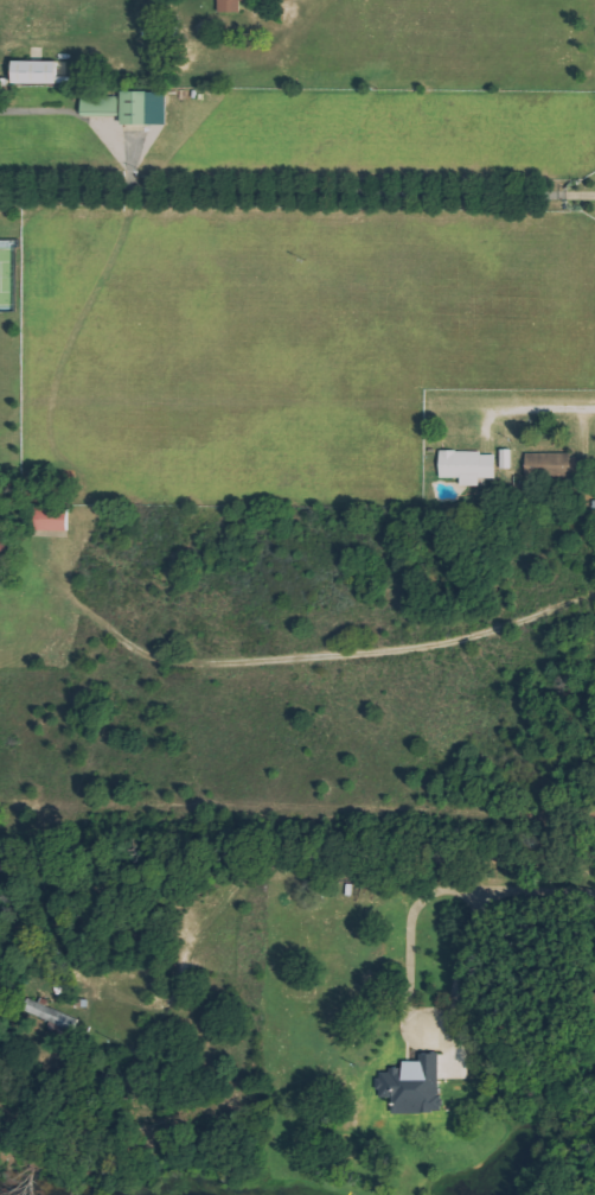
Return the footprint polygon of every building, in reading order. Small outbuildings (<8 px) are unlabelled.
[(244,13),(244,0),(221,0),(221,13),(244,13)] [(62,63),(18,62),(18,85),(62,86),(62,63)] [(172,125),(171,92),(125,92),(125,126),(172,125)] [(84,95),(85,114),(124,113),(123,94),(84,95)] [(514,449),(503,449),(503,468),(514,468),(514,449)] [(443,478),(463,477),(463,486),(482,486),(482,478),(499,478),(499,451),(443,452),(443,478)] [(71,531),(71,508),(40,507),(39,531),(71,531)] [(33,1019),(74,1029),(78,1016),(37,1005),(33,1019)] [(395,1113),(443,1113),(443,1053),(422,1053),(422,1061),(407,1061),(407,1069),(380,1069),(380,1098),(395,1097),(395,1113)]
